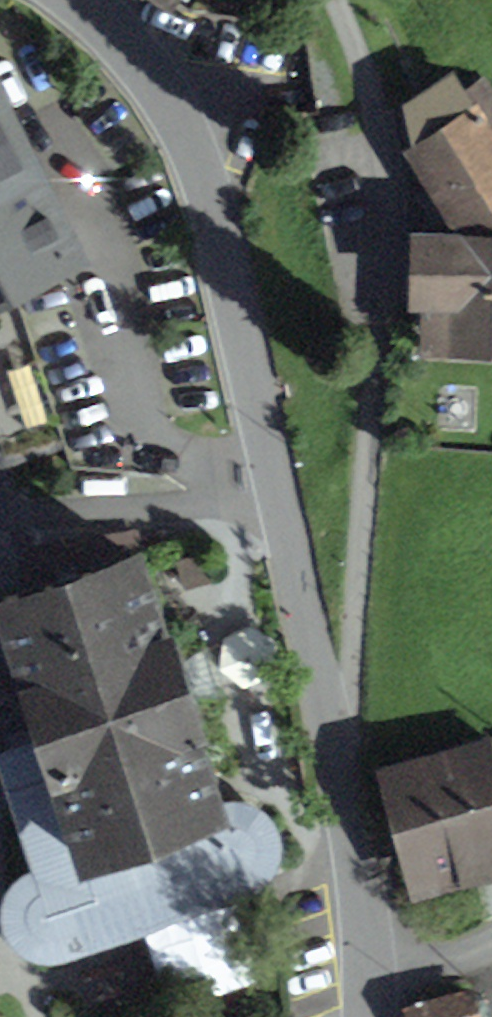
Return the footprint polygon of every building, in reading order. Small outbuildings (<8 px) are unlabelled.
[(86,250),(0,82),(0,294),(86,250)] [(420,150),(476,244),(427,243),(425,333),(491,335),(491,96),(485,85),(462,98),(454,85),(411,112),(420,150)] [(8,590),(56,574),(47,545),(0,560),(0,566),(8,590)] [(4,750),(41,866),(29,870),(15,884),(8,910),(20,935),(36,945),(48,947),(251,882),(268,866),(274,846),(269,828),(255,814),(225,824),(220,808),(216,809),(189,728),(194,727),(164,635),(160,636),(134,556),(4,597),(49,738),(4,750)] [(491,869),(491,827),(471,747),(398,767),(428,886),(491,869)] [(415,1016),(471,1016),(465,994),(413,1007),(415,1016)]
